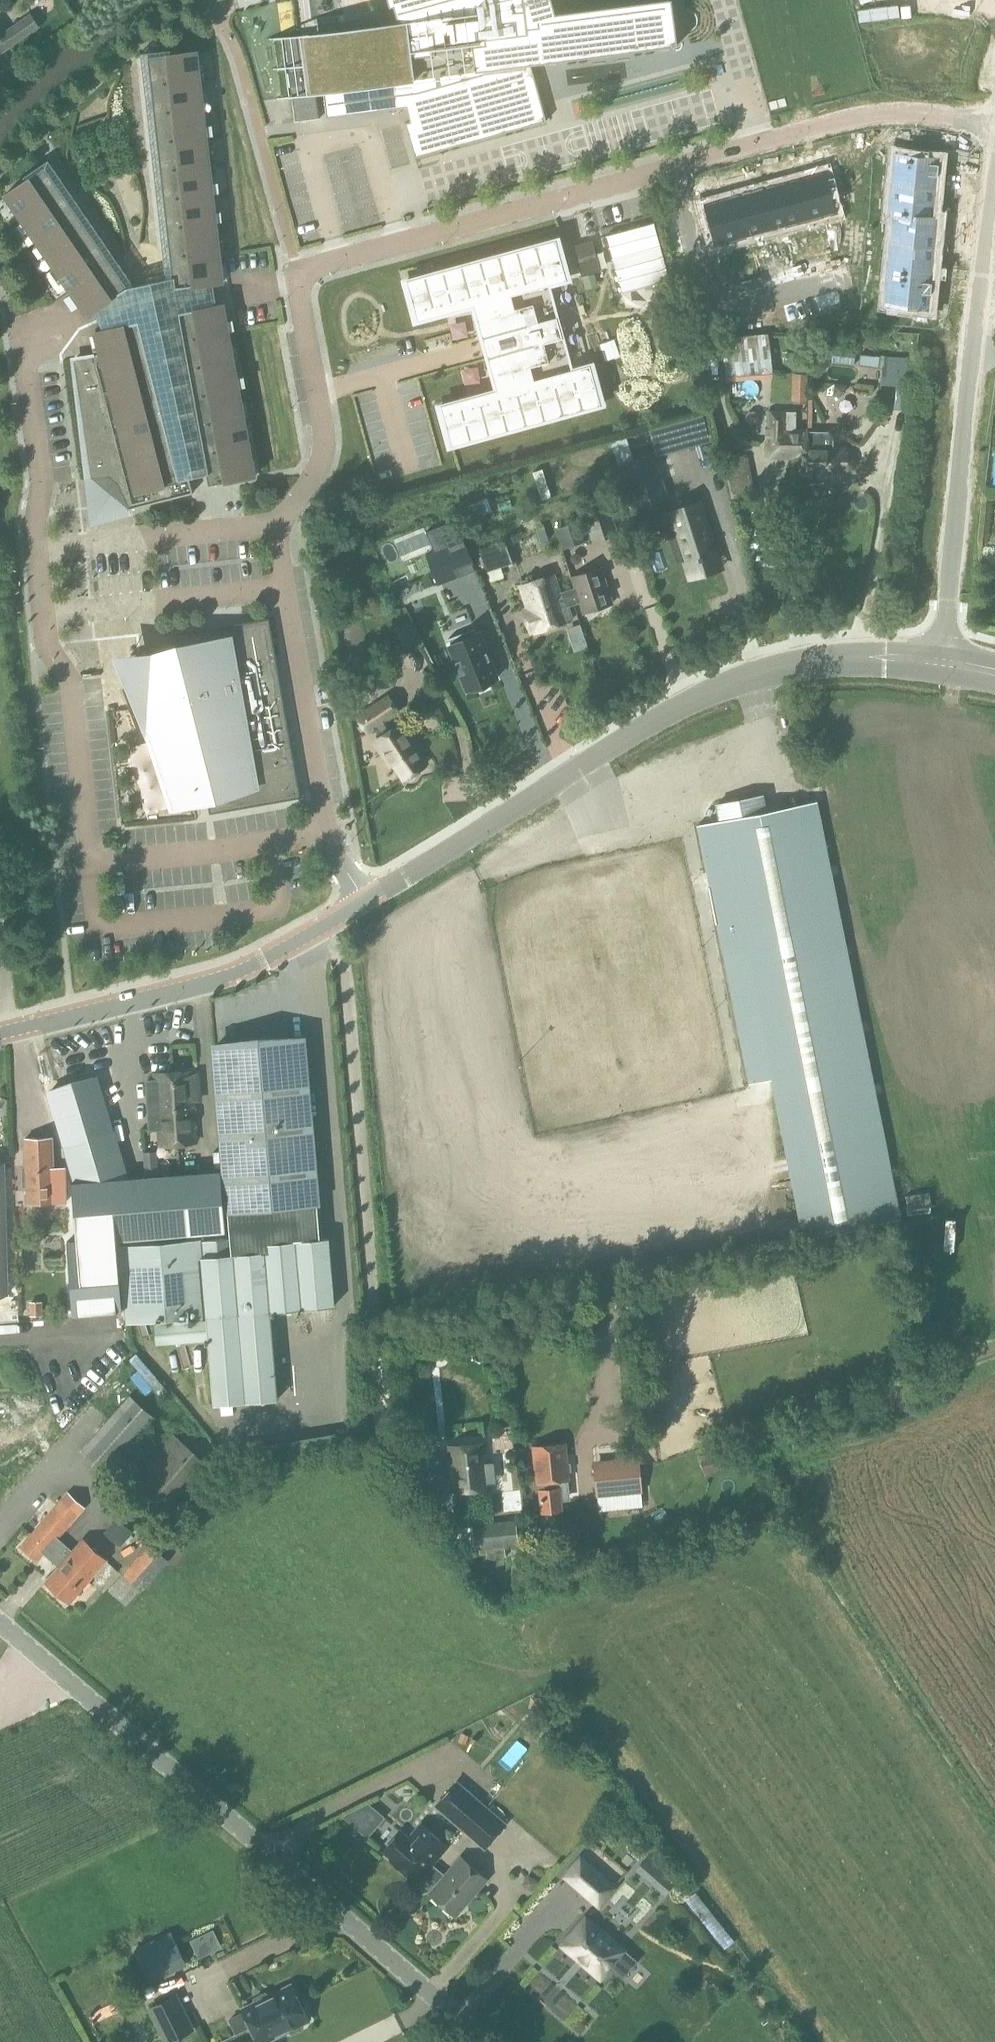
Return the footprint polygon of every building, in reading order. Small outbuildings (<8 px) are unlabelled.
[(316,33),(327,117),(407,107),(411,121),(406,123),(415,157),(547,121),(531,64),(678,45),(672,0),(662,0),(556,14),(552,0),(388,0),(390,7),(394,5),(399,22),(316,33)] [(40,27),(31,13),(0,34),(0,36),(8,49),(40,27)] [(314,74),(310,34),(287,37),(297,120),(320,119),(316,84),(310,85),(308,74),(314,74)] [(101,355),(75,359),(92,478),(109,476),(118,484),(129,507),(130,509),(193,492),(189,477),(208,473),(209,484),(255,475),(223,304),(217,305),(214,283),(223,282),(197,51),(148,56),(173,277),(128,287),(46,166),(5,194),(88,315),(94,310),(103,330),(95,332),(101,355)] [(876,149),(875,159),(882,160),(883,150),(876,149)] [(896,157),(893,188),(935,191),(938,161),(896,157)] [(823,172),(798,179),(809,220),(835,213),(823,172)] [(798,179),(775,185),(786,226),(809,220),(798,179)] [(775,185),(751,192),(762,232),(786,226),(775,185)] [(893,188),(890,218),(895,218),(933,219),(935,191),(893,188)] [(751,192),(728,198),(739,239),(762,232),(751,192)] [(728,198),(703,206),(714,246),(739,239),(728,198)] [(895,218),(892,247),(935,251),(937,220),(933,219),(895,218)] [(657,223),(608,235),(622,293),(672,281),(657,223)] [(825,230),(815,233),(818,245),(828,242),(827,236),(825,230)] [(802,237),(792,240),(795,251),(805,248),(802,237)] [(556,239),(407,280),(418,321),(474,305),(482,337),(480,338),(486,358),(488,358),(497,390),(441,405),(452,446),(602,405),(590,364),(572,369),(549,285),(567,280),(556,239)] [(573,245),(582,275),(601,270),(592,240),(573,245)] [(795,251),(792,240),(781,242),(785,254),(795,251)] [(892,247),(889,276),(932,280),(935,251),(892,247)] [(755,250),(744,253),(748,264),(758,262),(755,250)] [(748,264),(744,253),(734,255),(738,267),(748,264)] [(862,271),(861,284),(871,285),(875,282),(876,272),(862,271)] [(889,276),(886,307),(929,311),(932,280),(889,276)] [(767,332),(721,338),(726,377),(773,372),(767,332)] [(854,365),(855,348),(823,345),(821,362),(854,365)] [(914,368),(914,355),(886,354),(885,367),(882,367),(882,384),(919,385),(919,368),(914,368)] [(793,371),(793,392),(807,392),(807,371),(793,371)] [(767,411),(766,457),(800,457),(800,445),(801,445),(806,445),(806,430),(795,430),(795,412),(785,412),(767,411)] [(800,457),(800,474),(801,474),(843,475),(844,447),(833,447),(833,431),(823,430),(806,430),(806,445),(801,445),(800,445),(800,457)] [(667,497),(659,474),(652,454),(622,464),(628,482),(636,507),(667,497)] [(732,499),(756,494),(749,457),(725,462),(732,499)] [(700,502),(662,514),(677,562),(685,560),(688,569),(718,559),(700,502)] [(583,514),(591,541),(616,533),(607,506),(583,514)] [(450,522),(426,531),(434,551),(427,554),(439,584),(476,569),(456,520),(450,522)] [(558,528),(562,542),(581,536),(577,522),(558,528)] [(504,541),(480,549),(487,572),(512,563),(504,541)] [(569,590),(574,604),(579,602),(582,612),(612,603),(600,567),(571,577),(574,588),(569,590)] [(574,604),(569,590),(560,593),(554,575),(535,582),(533,575),(527,577),(529,584),(520,586),(528,608),(524,609),(532,632),(572,619),(568,606),(574,604)] [(149,658),(148,651),(112,657),(123,688),(141,735),(172,820),(301,797),(269,617),(178,633),(181,650),(149,658)] [(405,647),(423,639),(413,621),(396,629),(405,647)] [(475,628),(449,638),(452,645),(450,646),(468,690),(497,678),(479,634),(477,635),(475,628)] [(365,668),(372,690),(395,684),(388,661),(365,668)] [(355,715),(368,735),(402,713),(388,693),(355,715)] [(393,764),(403,779),(425,765),(416,752),(418,750),(401,724),(374,742),(390,766),(393,764)] [(750,1083),(771,1079),(803,1238),(901,1218),(817,801),(768,811),(765,795),(717,804),(721,820),(698,825),(750,1083)] [(281,1041),(214,1047),(230,1238),(202,1240),(201,1238),(121,1245),(127,1323),(206,1316),(206,1318),(208,1339),(213,1404),(278,1398),(271,1311),(334,1306),(329,1238),(297,1241),(288,1141),(312,1139),(304,1039),(292,1040),(292,1038),(281,1038),(281,1041)] [(192,1071),(175,1073),(180,1143),(197,1142),(194,1101),(199,1100),(198,1073),(192,1073),(192,1071)] [(156,1079),(146,1080),(149,1130),(160,1130),(161,1144),(180,1143),(175,1073),(156,1074),(156,1079)] [(96,1078),(51,1091),(73,1166),(72,1166),(73,1183),(72,1183),(77,1240),(68,1241),(73,1316),(121,1312),(115,1239),(186,1233),(225,1230),(220,1170),(181,1174),(112,1179),(110,1155),(118,1153),(96,1078)] [(54,1168),(53,1137),(26,1138),(27,1170),(24,1170),(24,1186),(27,1186),(28,1202),(66,1201),(65,1168),(54,1168)] [(0,1164),(0,1297),(9,1294),(4,1162),(0,1164)] [(58,1263),(59,1226),(26,1226),(26,1238),(40,1238),(39,1263),(58,1263)] [(30,1301),(30,1315),(43,1315),(43,1301),(30,1301)] [(177,1342),(208,1339),(206,1318),(176,1321),(177,1342)] [(82,1450),(107,1472),(154,1418),(129,1396),(82,1450)] [(150,1452),(154,1456),(125,1489),(166,1525),(215,1470),(174,1433),(161,1448),(159,1446),(158,1446),(156,1445),(150,1452)] [(452,1491),(489,1487),(484,1443),(448,1446),(452,1491)] [(561,1501),(571,1500),(566,1443),(534,1447),(540,1514),(561,1512),(561,1501)] [(703,1475),(727,1466),(720,1447),(697,1456),(703,1475)] [(599,1516),(646,1510),(641,1463),(629,1464),(628,1456),(612,1457),(613,1465),(594,1468),(599,1516)] [(496,1497),(515,1497),(515,1481),(495,1482),(496,1497)] [(59,1566),(72,1551),(58,1538),(85,1508),(68,1493),(21,1546),(37,1561),(45,1553),(59,1566)] [(135,1531),(119,1516),(104,1532),(121,1547),(135,1531)] [(473,1524),(475,1550),(479,1549),(479,1554),(520,1550),(517,1519),(473,1524)] [(72,1551),(59,1566),(45,1581),(70,1603),(108,1560),(83,1539),(72,1551)] [(127,1605),(139,1590),(141,1592),(169,1561),(149,1542),(121,1573),(122,1574),(109,1590),(127,1605)] [(487,1806),(457,1781),(437,1805),(464,1829),(469,1823),(471,1825),(487,1806)] [(490,1841),(506,1822),(487,1806),(471,1825),(469,1823),(464,1829),(485,1847),(490,1841)] [(391,1860),(418,1883),(433,1864),(449,1846),(422,1822),(409,1838),(401,1831),(384,1852),(392,1859),(391,1860)] [(433,1864),(418,1883),(434,1896),(456,1915),(490,1877),(466,1857),(449,1878),(433,1864)] [(565,1875),(600,1905),(615,1887),(581,1857),(565,1875)] [(649,1857),(638,1870),(648,1878),(659,1866),(649,1857)] [(537,1881),(528,1875),(521,1885),(531,1891),(537,1881)] [(562,1944),(601,1978),(625,1951),(586,1917),(562,1944)] [(139,1949),(154,1979),(188,1963),(172,1933),(139,1949)] [(239,2035),(254,2028),(302,2004),(293,1986),(272,1997),(268,1994),(257,2000),(257,2004),(245,2010),(247,2014),(232,2021),(239,2035)] [(150,2008),(166,2041),(193,2029),(187,2016),(182,2019),(171,1997),(150,2008)] [(254,2028),(261,2041),(270,2041),(291,2032),(295,2034),(306,2029),(306,2024),(311,2022),(302,2004),(254,2028)]
